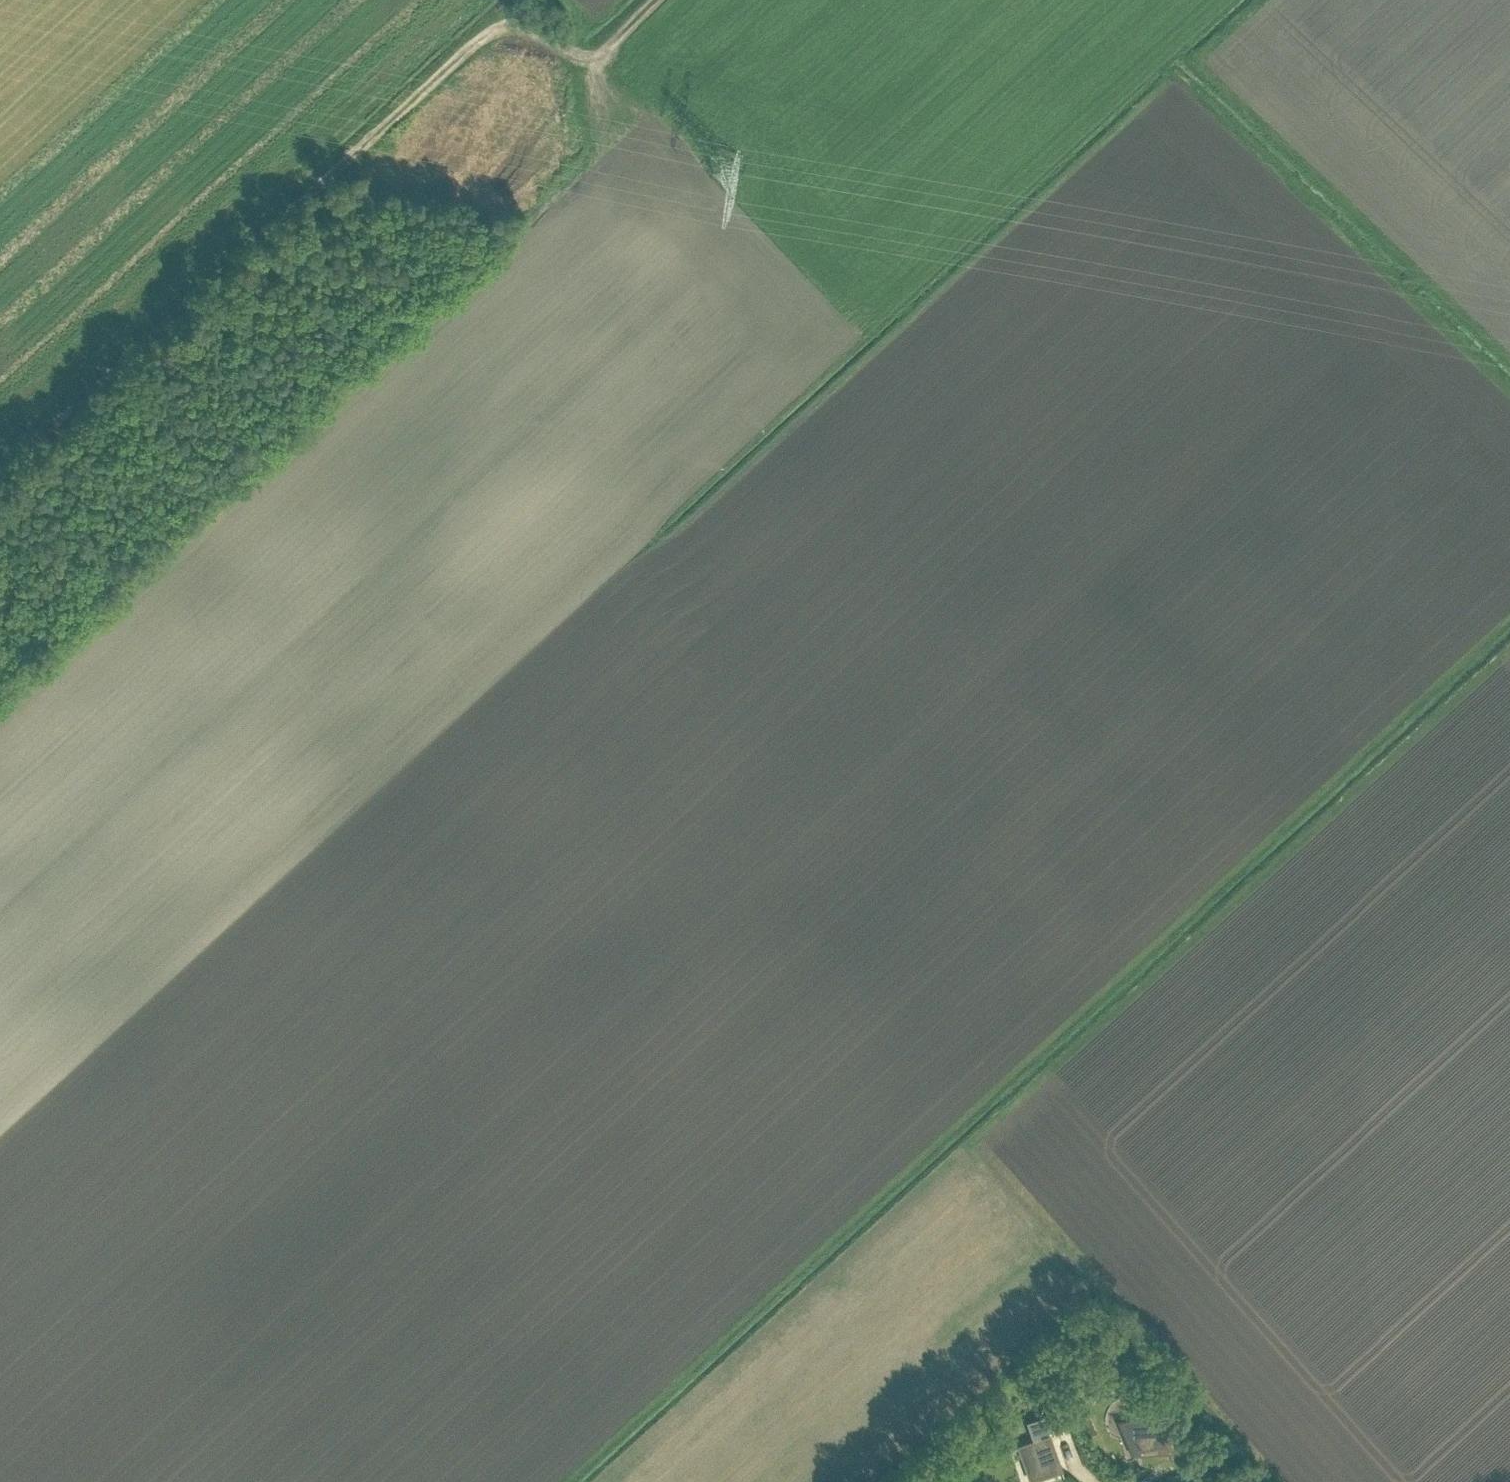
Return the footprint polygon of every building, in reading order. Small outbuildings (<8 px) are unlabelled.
[(1159,1409),(1120,1420),(1133,1452),(1172,1450),(1159,1409)] [(1050,1432),(1017,1443),(1029,1480),(1063,1469),(1050,1432)]
